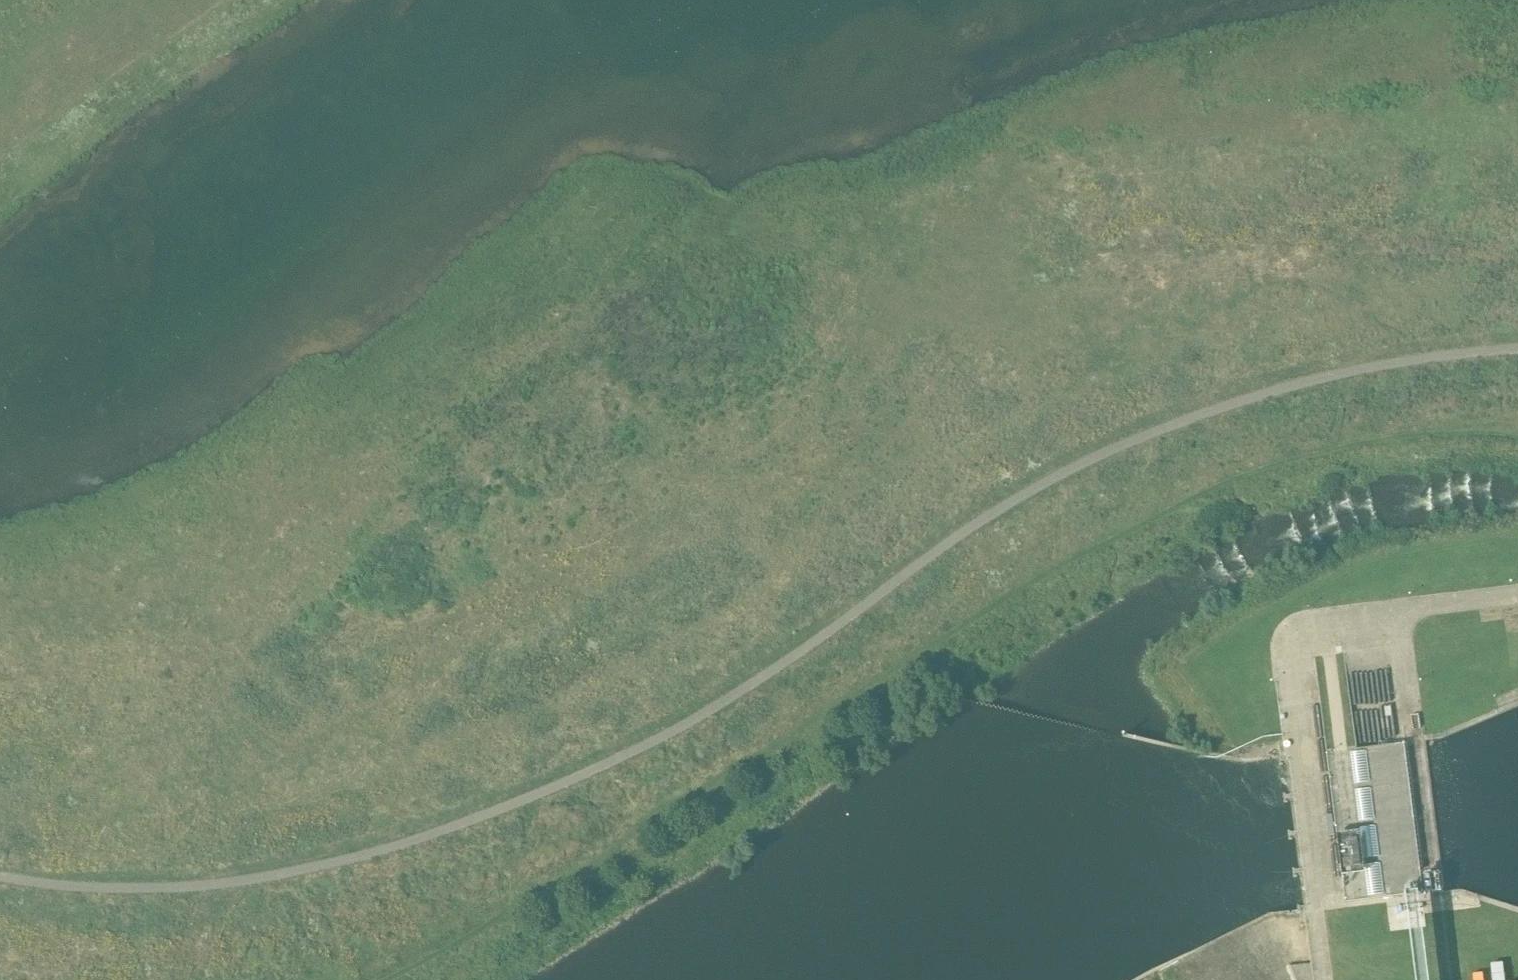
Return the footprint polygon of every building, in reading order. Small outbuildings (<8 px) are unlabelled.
[(1327,752),(1325,752),(1345,903),(1423,892),(1403,742),(1357,748),(1356,748),(1348,750),(1335,751),(1327,752)]
